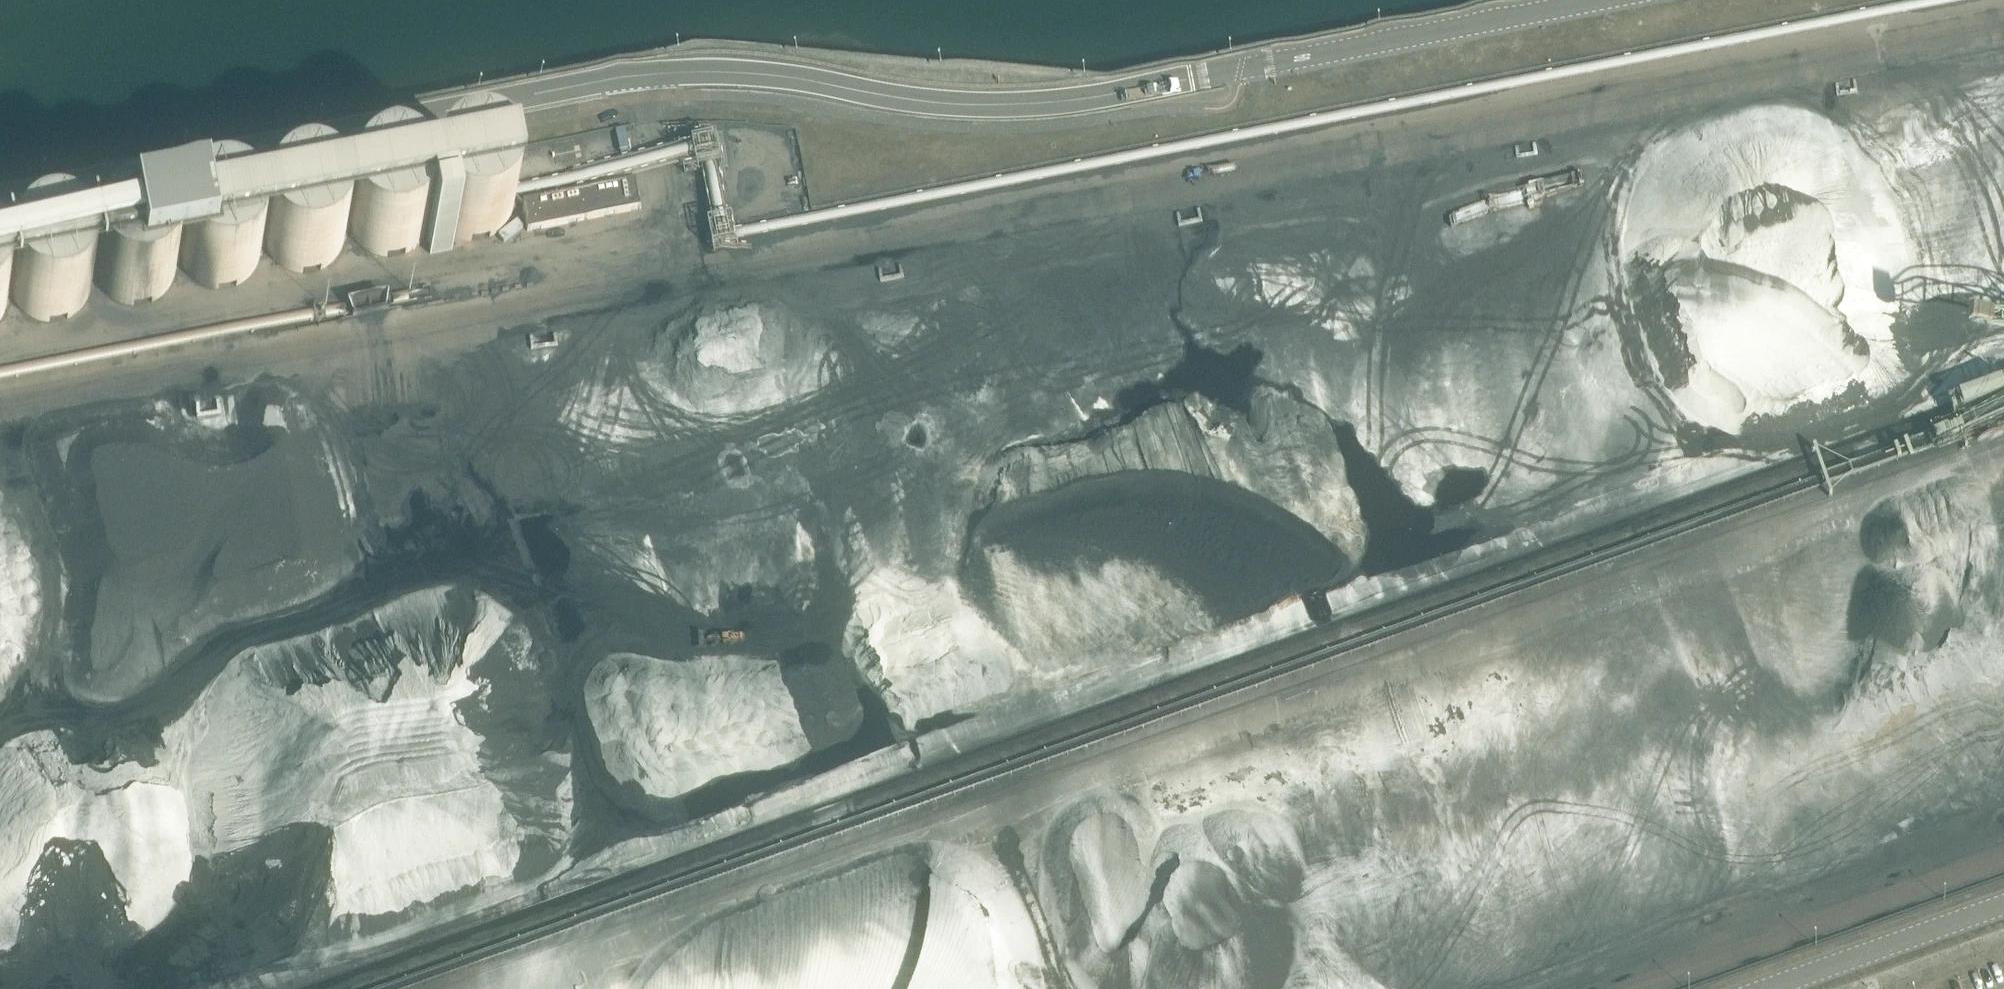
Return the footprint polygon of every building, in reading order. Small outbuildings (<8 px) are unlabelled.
[(440,225),(442,228),(448,232),(454,236),(460,239),(467,241),(474,241),(481,240),(488,239),(494,236),(500,232),(505,227),(509,221),(512,215),(514,208),(515,201),(515,194),(513,187),(510,180),(506,175),(502,169),(496,165),(490,162),(483,160),(476,159),(469,159),(462,160),(455,163),(449,167),(444,171),(440,177),(436,183),(434,189),(432,196),(432,200),(432,204),(433,208),(434,211),(435,215),(436,218),(438,222),(440,225)] [(417,245),(421,239),(425,234),(427,230),(428,226),(428,222),(429,218),(429,214),(428,210),(427,206),(426,202),(424,198),(421,192),(417,186),(412,182),(406,178),(399,176),(392,175),(385,174),(379,175),(372,177),(366,181),(360,185),(356,190),(352,195),(349,202),(347,208),(347,215),(347,222),(349,229),(352,235),(355,241),(360,246),(366,250),(372,253),(378,255),(385,256),(392,256),(399,255),(405,253),(411,249),(417,245)] [(641,210),(636,182),(521,204),(522,208),(527,232),(641,210)] [(342,236),(341,227),(339,220),(335,212),(330,207),(324,202),(317,198),(310,196),(302,195),(294,195),(286,197),(283,199),(278,202),(272,207),(266,213),(263,220),(261,227),(260,231),(260,236),(260,243),(263,250),(266,258),(271,264),(277,269),(284,273),(288,275),(292,276),(299,277),(304,277),(309,276),(316,274),(323,271),(329,266),(334,260),(338,252),(341,244),(342,236)] [(432,196),(424,198),(426,202),(427,206),(428,210),(429,214),(429,218),(428,222),(428,226),(427,230),(425,234),(430,255),(452,250),(449,239),(445,240),(442,228),(440,225),(438,222),(436,218),(435,215),(434,211),(433,208),(432,204),(432,200),(432,196)] [(257,253),(256,244),(253,237),(249,229),(245,224),(239,219),(232,215),(225,213),(216,212),(208,212),(201,214),(198,216),(193,219),(186,224),(181,230),(178,237),(175,244),(175,248),(174,253),(175,260),(177,267),(181,274),(185,281),(192,286),(198,290),(203,292),(207,293),(214,294),(218,294),(223,293),(231,291),(237,288),(244,283),(249,277),(253,269),(256,261),(257,253)] [(173,268),(172,259),(170,251),(166,244),(161,238),(155,233),(148,230),(141,227),(133,226),(125,227),(117,229),(114,231),(109,233),(103,238),(97,245),(94,251),(92,259),(91,263),(91,268),(91,275),(94,282),(97,289),(102,296),(108,301),(115,305),(119,307),(123,308),(131,309),(135,309),(140,308),(147,306),(154,302),(160,298),(165,292),(169,284),(172,276),(173,268)] [(87,286),(87,285),(86,276),(84,269),(80,261),(75,256),(69,251),(62,247),(55,245),(47,244),(39,244),(31,246),(28,248),(23,251),(17,256),(12,262),(8,269),(6,276),(5,281),(5,285),(6,292),(8,300),(11,307),(16,313),(23,319),(29,322),(34,324),(38,325),(45,326),(49,326),(54,325),(62,323),(68,320),(74,315),(79,309),(84,302),(86,293),(87,286)]
